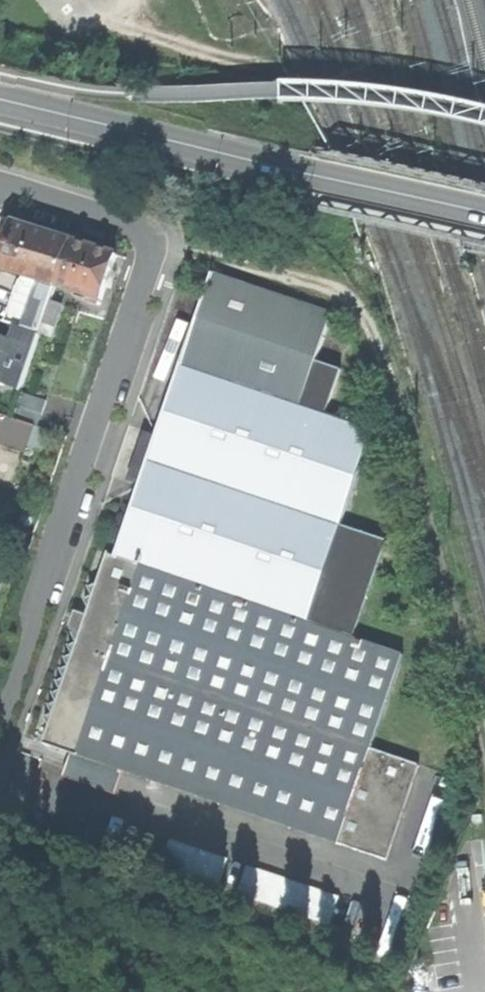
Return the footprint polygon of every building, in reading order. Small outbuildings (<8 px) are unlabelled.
[(13,223),(0,263),(0,269),(42,282),(32,299),(21,328),(39,334),(41,334),(51,300),(57,286),(71,242),(40,231),(13,223)] [(93,248),(71,242),(57,286),(91,297),(89,301),(101,304),(116,256),(93,248)] [(325,414),(340,369),(315,361),(332,314),(213,274),(203,302),(117,556),(108,552),(85,621),(44,744),(125,772),(385,860),(418,765),(370,749),(402,656),(352,639),(385,542),(340,526),(372,430),(325,414)] [(62,304),(51,300),(41,334),(51,337),(62,304)] [(12,344),(0,340),(0,380),(21,387),(39,334),(21,328),(18,327),(12,344)] [(47,401),(21,393),(12,419),(34,427),(38,428),(47,401)] [(4,428),(0,438),(0,443),(26,452),(27,448),(34,427),(12,419),(7,418),(0,415),(0,427),(4,428)] [(38,428),(34,427),(27,448),(40,452),(47,431),(38,428)]
